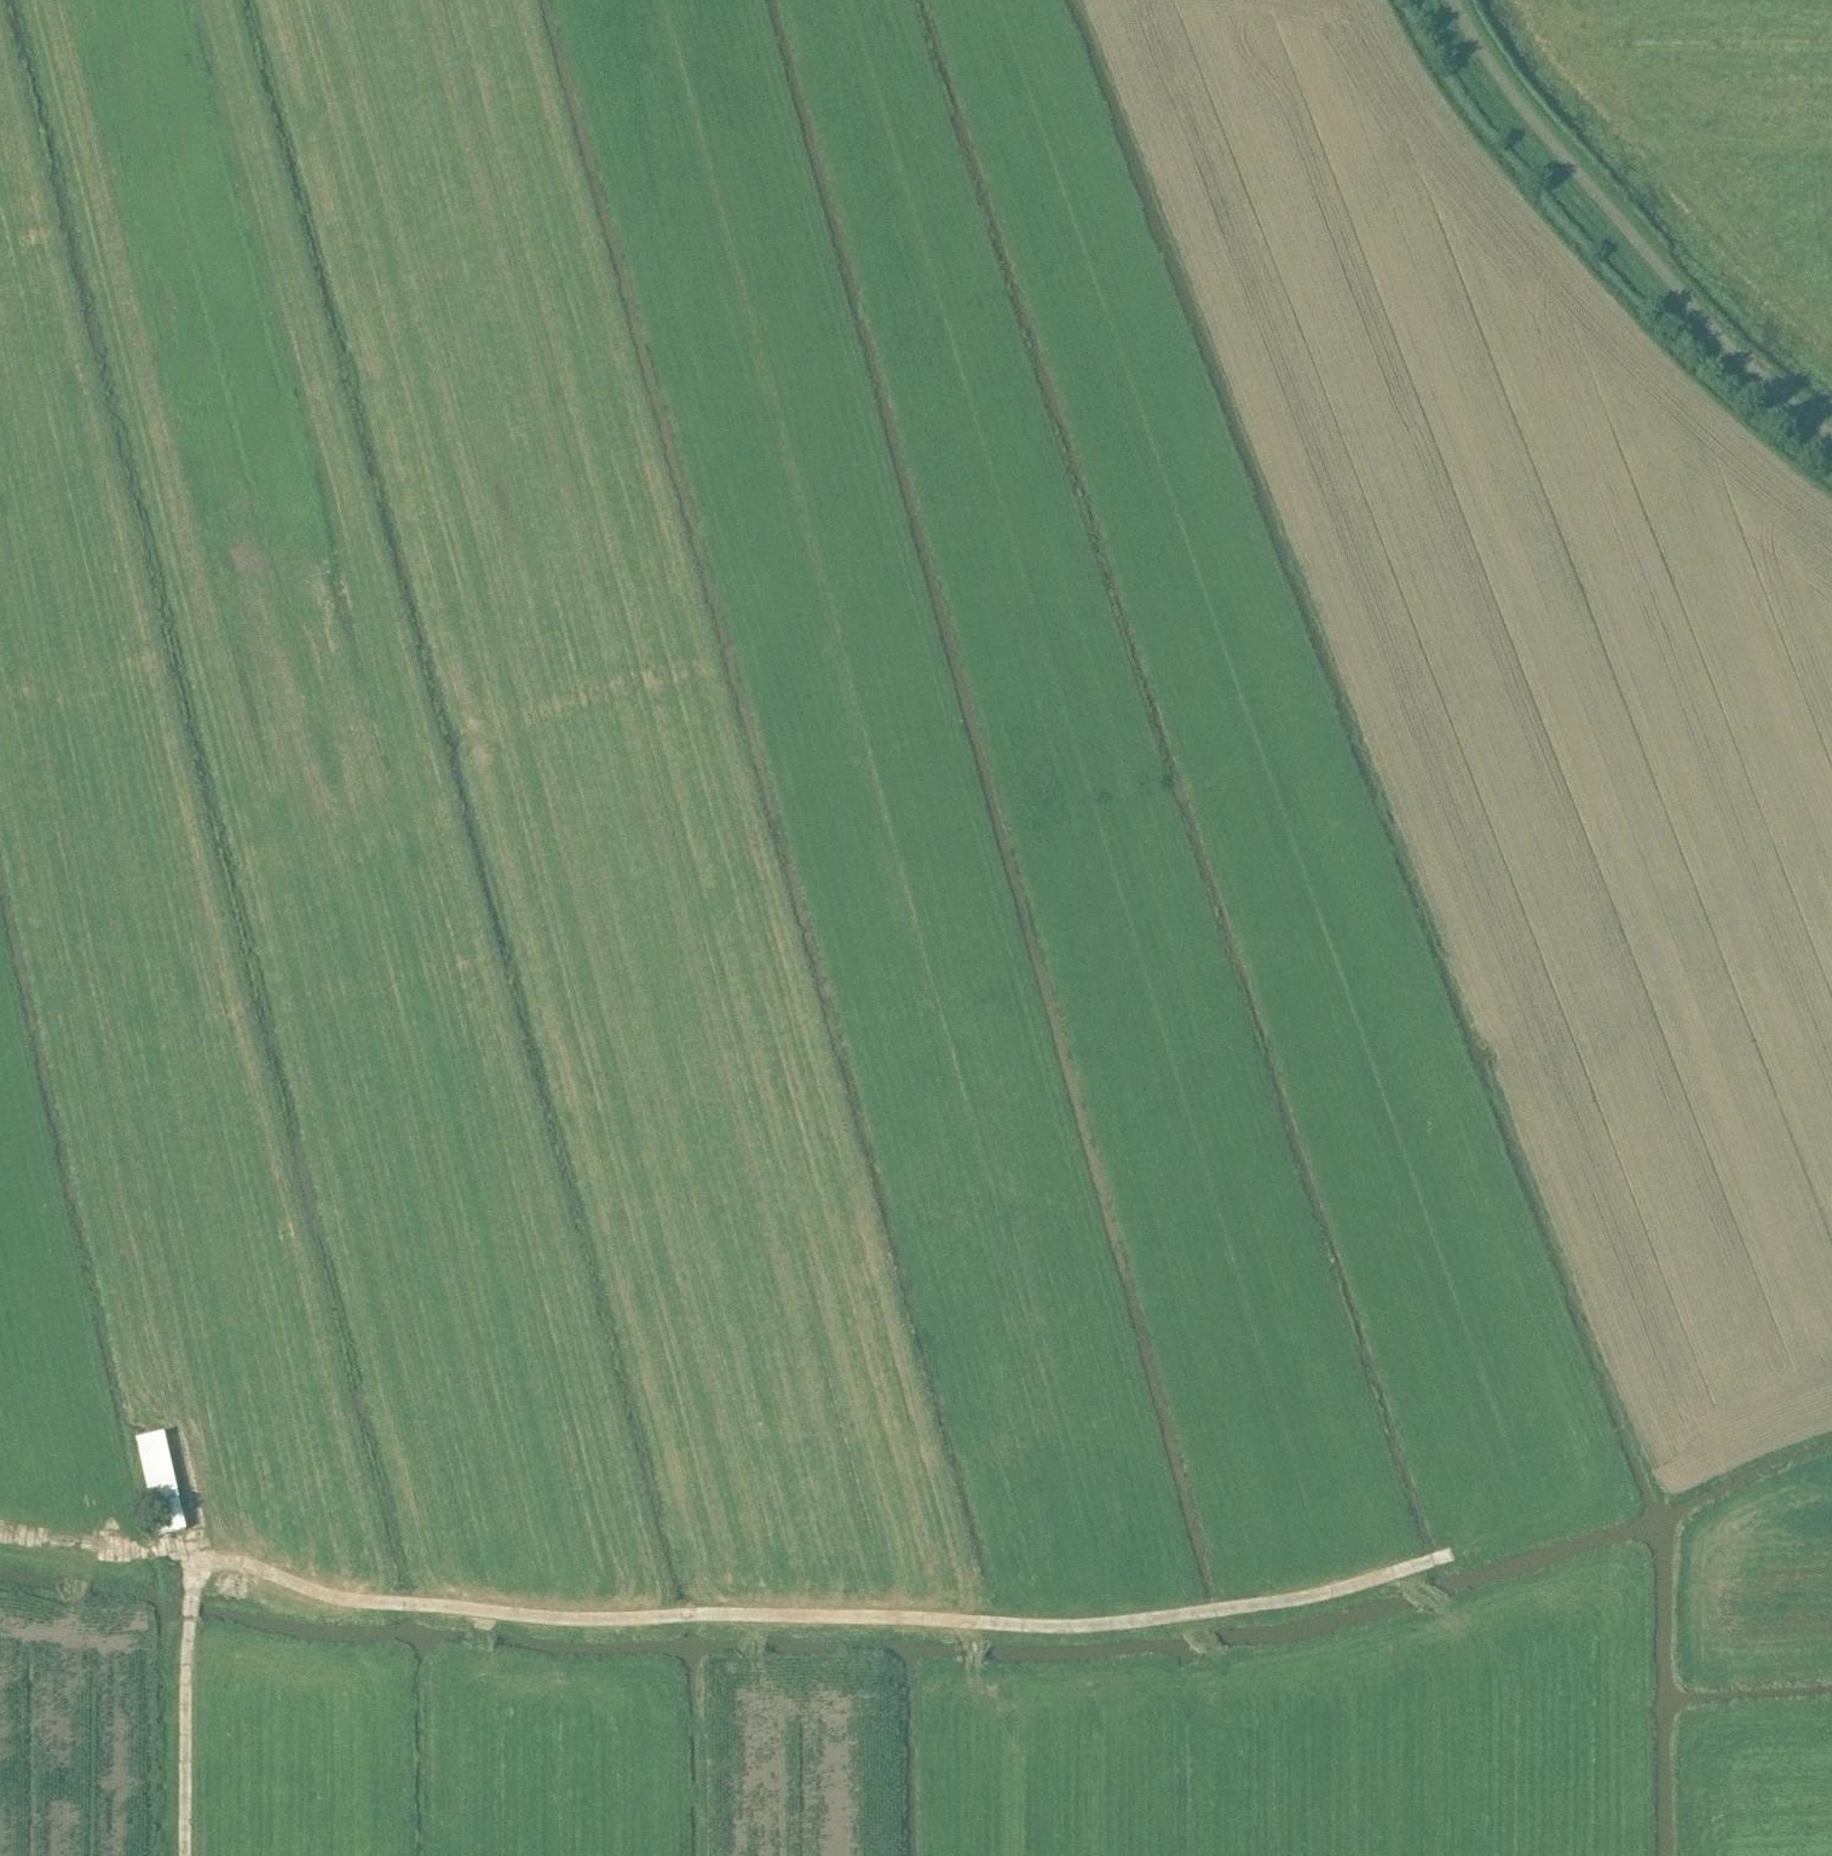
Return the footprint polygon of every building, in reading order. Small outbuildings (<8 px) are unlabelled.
[(138,1440),(160,1537),(186,1532),(164,1435),(138,1440)]
